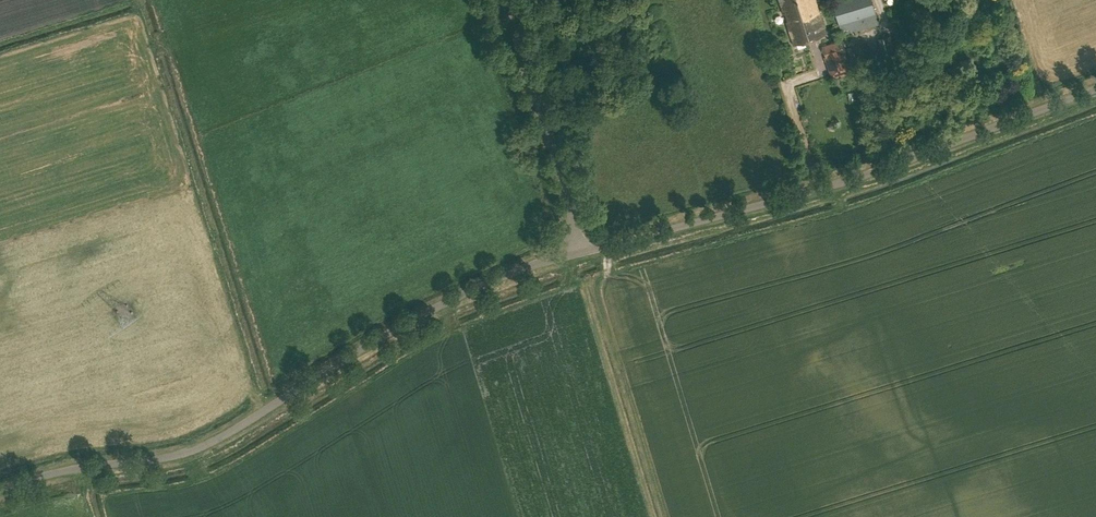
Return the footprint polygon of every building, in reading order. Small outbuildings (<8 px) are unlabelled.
[(784,13),(786,13),(788,21),(786,21),(793,44),(826,33),(815,0),(779,0),(784,13)] [(878,21),(871,0),(837,0),(832,1),(842,33),(878,21)] [(824,57),(827,67),(830,78),(840,74),(840,76),(853,73),(843,41),(825,46),(828,56),(824,57)] [(846,47),(852,67),(858,65),(852,45),(846,47)]
